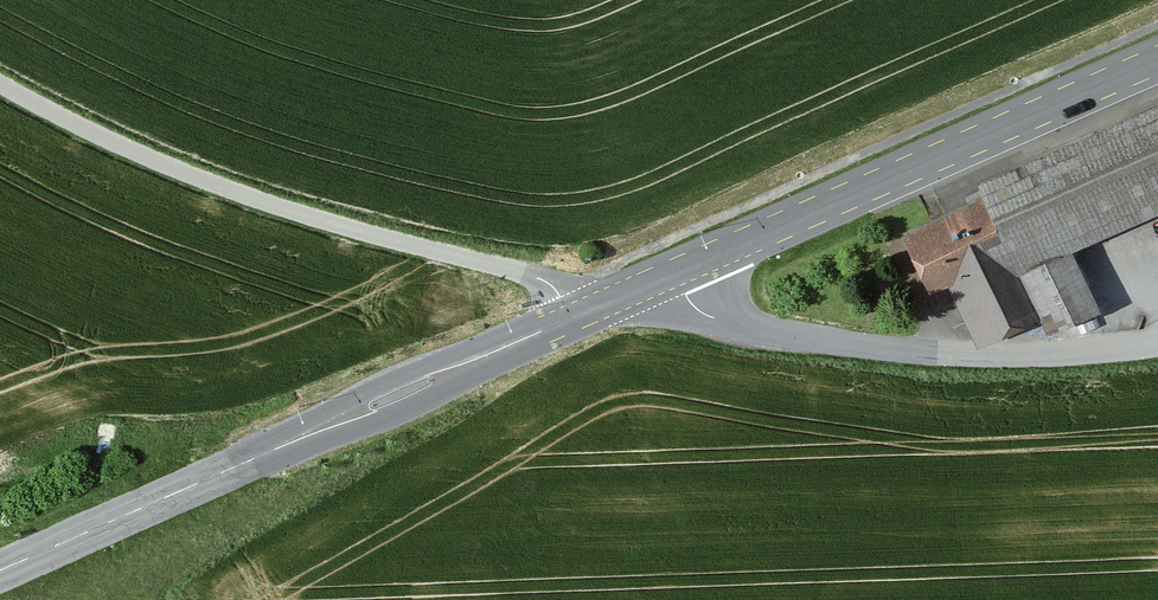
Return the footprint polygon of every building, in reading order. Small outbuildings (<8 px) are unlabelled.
[(973,190),(980,205),(900,240),(926,299),(933,296),(941,314),(954,308),(972,349),(1033,323),(1039,337),(1093,313),(1067,255),(1157,215),(1157,110),(973,190)]
